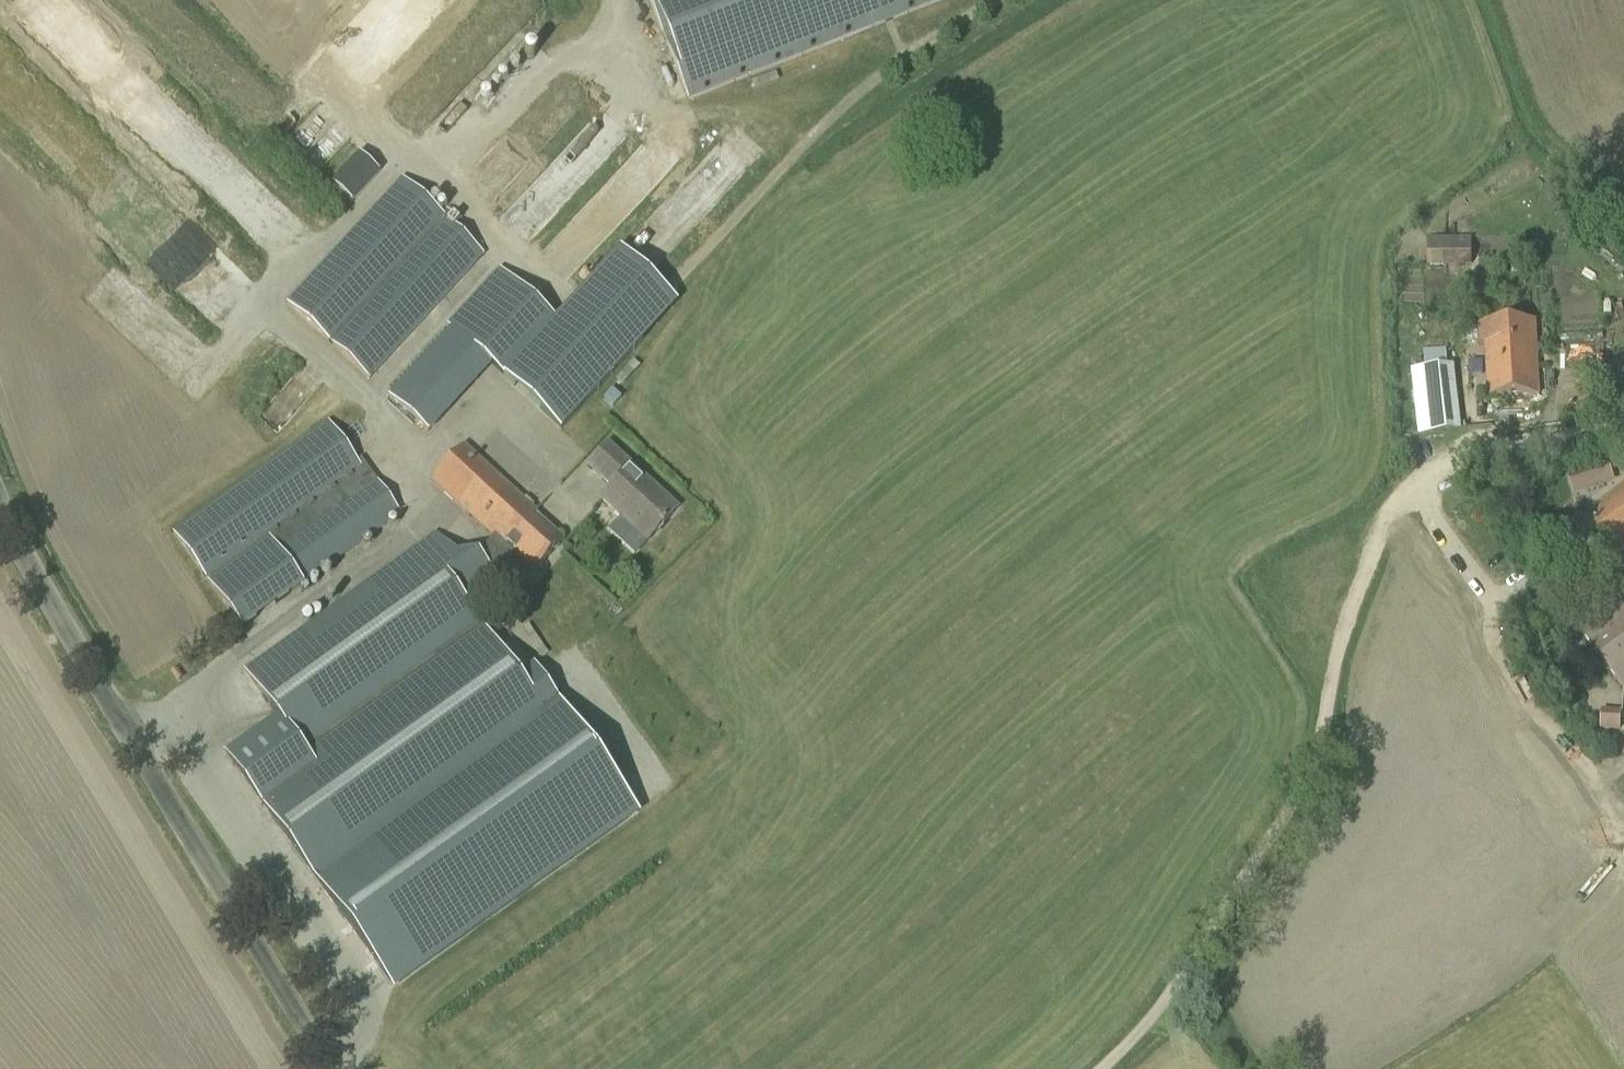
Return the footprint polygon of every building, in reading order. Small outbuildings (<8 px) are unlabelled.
[(947,0),(648,0),(689,102),(947,0)] [(471,88),(448,67),(429,88),(452,109),(471,88)] [(352,205),(379,173),(358,154),(329,185),(352,205)] [(440,215),(400,182),(287,305),(369,381),(484,255),(455,228),(459,221),(445,210),(440,215)] [(1428,267),(1472,266),(1472,236),(1427,237),(1428,267)] [(556,322),(499,269),(447,325),(452,330),(389,398),(426,432),(489,365),(559,430),(642,341),(586,290),(556,322)] [(1540,395),(1536,321),(1479,324),(1480,344),(1486,343),(1489,398),(1540,395)] [(1444,384),(1443,366),(1411,369),(1413,386),(1444,384)] [(1432,397),(1433,432),(1455,431),(1453,396),(1432,397)] [(358,462),(328,421),(172,533),(241,630),(401,516),(360,459),(358,462)] [(653,535),(677,509),(608,445),(588,466),(611,488),(601,499),(634,530),(640,523),(653,535)] [(492,539),(474,558),(490,581),(514,554),(535,573),(564,541),(536,517),(538,514),(464,448),(431,482),(492,539)] [(1595,506),(1597,509),(1578,524),(1607,562),(1623,549),(1623,484),(1595,506)] [(242,744),(225,756),(320,888),(392,989),(623,824),(637,813),(536,673),(522,683),(509,665),(470,611),(498,591),(490,581),(474,558),(469,552),(456,552),(440,538),(434,533),(356,589),(243,670),(281,724),(260,731),(242,744)] [(1598,589),(1604,600),(1623,589),(1618,578),(1598,589)] [(1623,606),(1581,634),(1623,692),(1623,607),(1623,606)] [(1609,716),(1608,729),(1623,730),(1623,717),(1609,716)]
